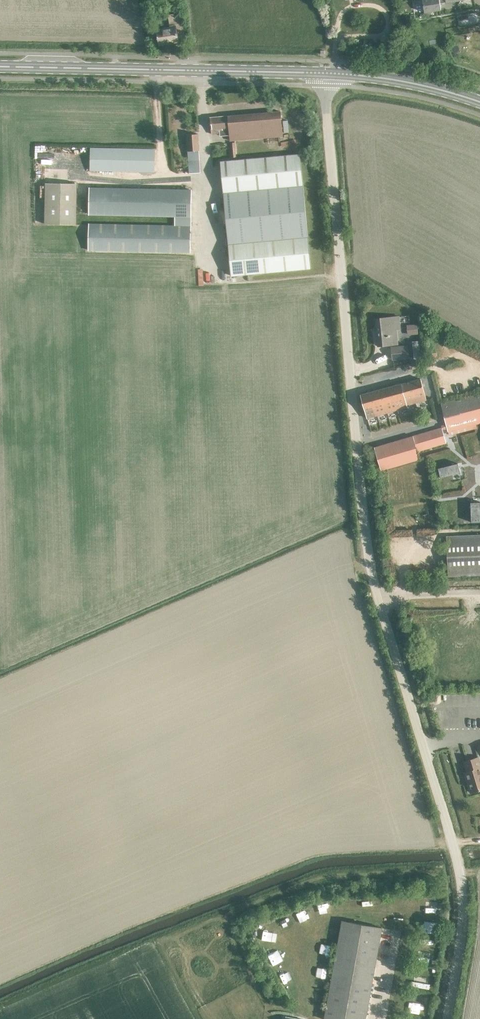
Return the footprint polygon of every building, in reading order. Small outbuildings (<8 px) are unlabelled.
[(424,13),(440,10),(439,4),(462,0),(422,0),(424,13)] [(177,36),(183,35),(179,12),(167,14),(169,27),(156,29),(158,45),(178,41),(177,36)] [(220,136),(230,135),(230,141),(282,137),(280,111),(210,117),(212,134),(220,133),(220,136)] [(189,173),(200,172),(197,134),(186,135),(189,173)] [(155,172),(155,149),(90,149),(90,171),(155,172)] [(300,154),(220,161),(231,276),(311,268),(303,182),(302,173),(300,154)] [(46,183),(45,224),(76,224),(77,184),(46,183)] [(190,252),(192,190),(90,189),(90,214),(176,215),(175,225),(89,224),(88,250),(190,252)] [(396,329),(400,329),(399,316),(375,319),(376,329),(379,328),(381,345),(398,344),(396,329)] [(408,358),(407,346),(392,347),(393,359),(408,358)] [(421,378),(361,394),(367,418),(408,407),(407,405),(427,400),(426,395),(424,390),(421,378)] [(479,422),(479,393),(441,403),(448,431),(479,422)] [(420,459),(417,451),(446,443),(442,428),(413,436),(374,447),(381,470),(420,459)] [(479,575),(479,535),(446,536),(448,576),(479,575)] [(479,789),(479,765),(478,757),(464,761),(467,771),(465,772),(471,792),(479,789)] [(382,928),(342,920),(324,1018),(365,1018),(382,928)]
